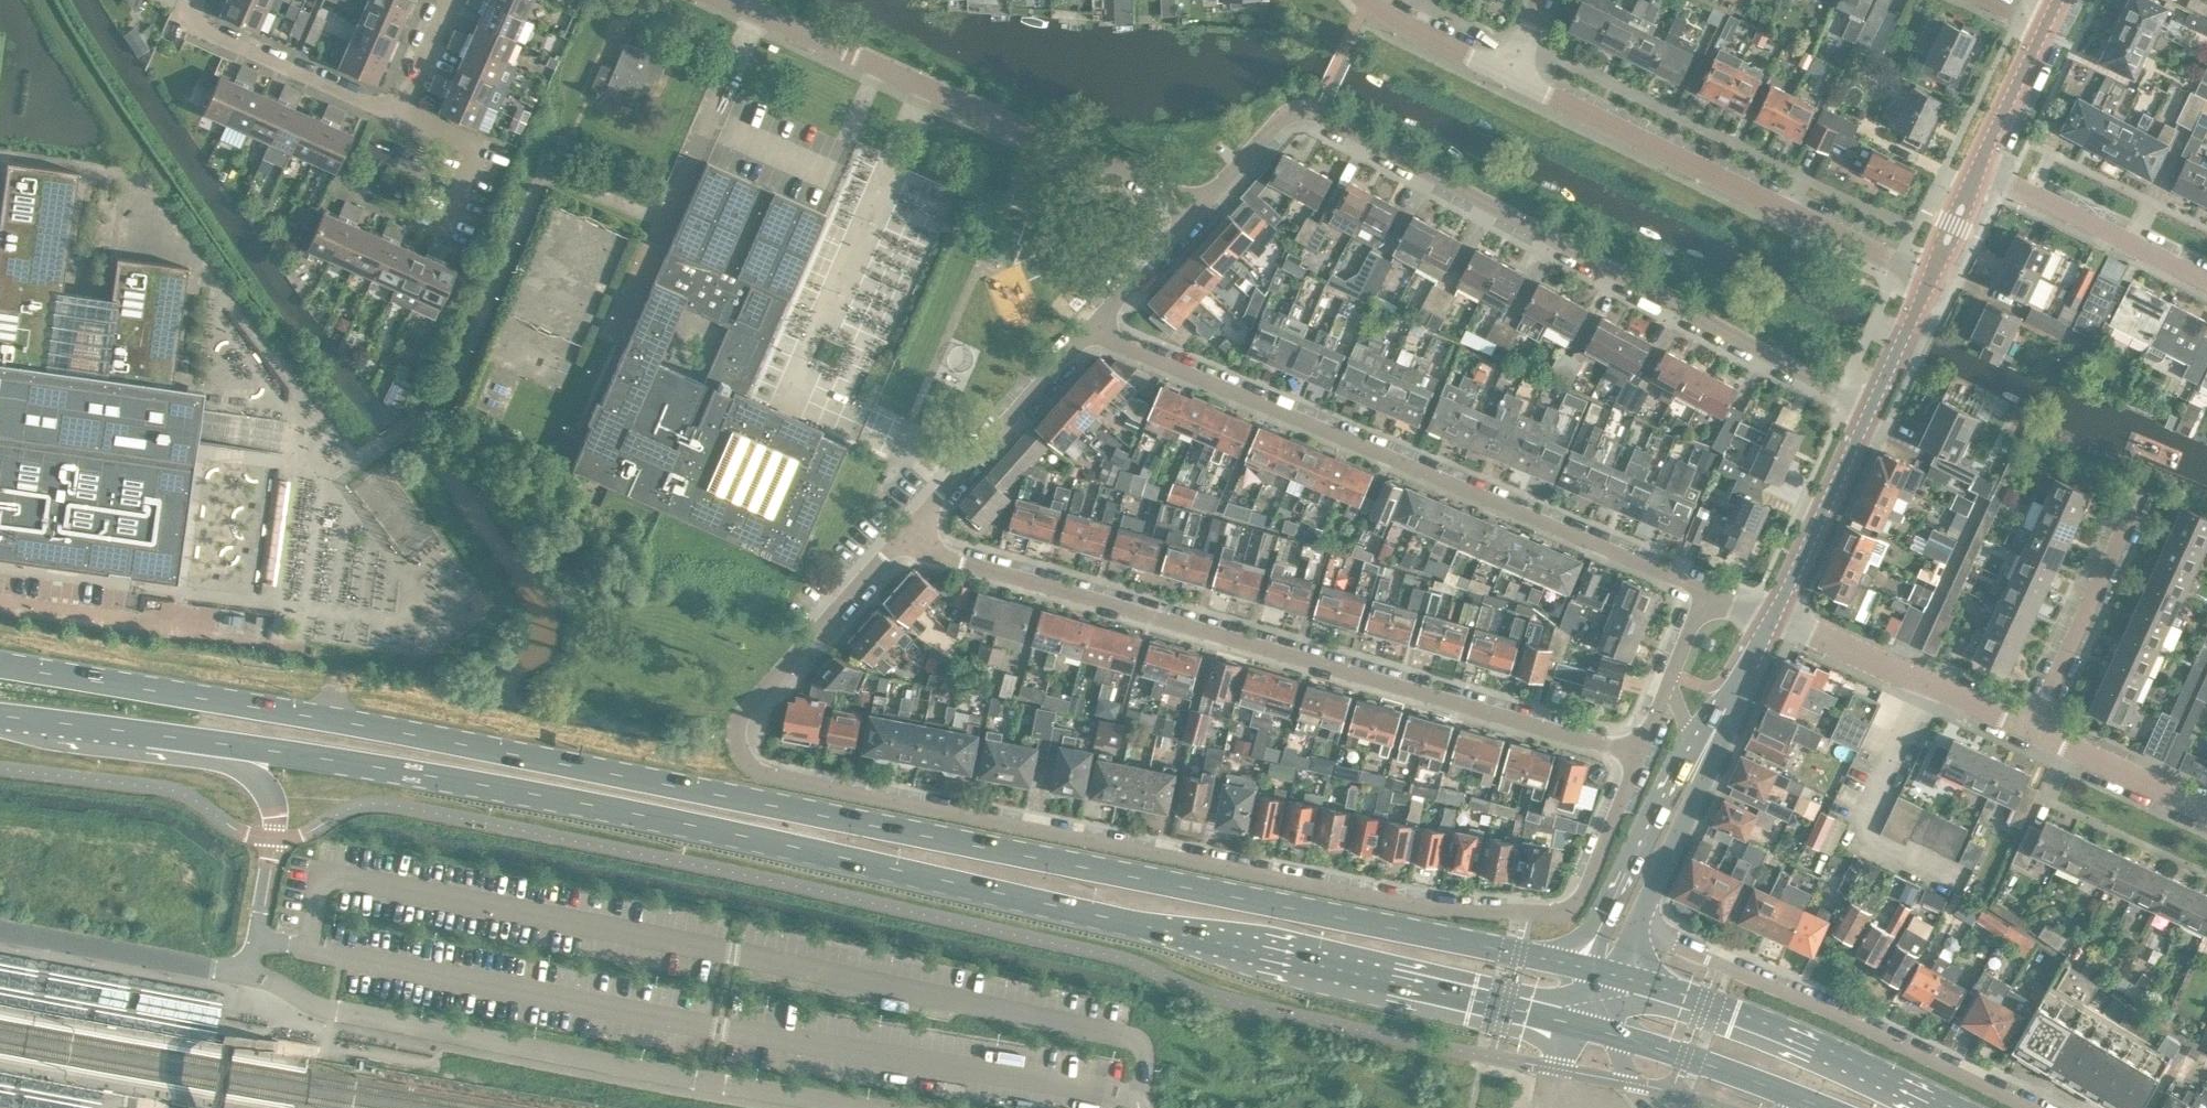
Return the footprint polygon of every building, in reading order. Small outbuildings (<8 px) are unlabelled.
[(249,0),(226,0),(219,14),(256,30),(266,8),(249,0)] [(367,0),(357,22),(394,38),(403,16),(367,0)] [(367,0),(403,16),(411,0),(367,0)] [(487,1),(523,17),(531,0),(487,0),(487,1)] [(1115,21),(1134,20),(1133,0),(1114,0),(1115,21)] [(1576,14),(1583,0),(1589,3),(1590,0),(1568,0),(1564,8),(1576,14)] [(1610,13),(1616,1),(1615,0),(1590,0),(1589,3),(1583,0),(1576,14),(1570,28),(1597,41),(1610,13)] [(1624,54),(1637,26),(1649,2),(1645,0),(1638,0),(1632,12),(1627,10),(1623,19),(1610,13),(1597,41),(1624,54)] [(1857,38),(1866,20),(1861,18),(1870,0),(1840,0),(1838,3),(1851,9),(1848,13),(1852,15),(1842,35),(1855,41),(1857,38)] [(1857,38),(1862,40),(1869,44),(1891,0),(1876,0),(1866,20),(1857,38)] [(2119,12),(2156,30),(2162,18),(2169,22),(2174,11),(2152,0),(2125,0),(2119,12)] [(2206,15),(2206,0),(2189,0),(2187,5),(2206,15)] [(487,1),(477,23),(513,39),(523,17),(487,1)] [(1624,54),(1652,67),(1665,40),(1651,33),(1656,24),(1650,22),(1658,6),(1649,2),(1637,26),(1624,54)] [(1702,27),(1714,33),(1724,12),(1712,7),(1702,27)] [(301,8),(295,20),(304,24),(309,12),(301,8)] [(2119,12),(2108,35),(2145,52),(2156,30),(2119,12)] [(2206,34),(2206,20),(2189,12),(2184,23),(2206,34)] [(315,14),(310,27),(319,31),(324,18),(315,14)] [(1667,32),(1677,37),(1687,19),(1677,14),(1667,32)] [(1719,35),(1729,40),(1740,19),(1730,14),(1719,35)] [(1763,16),(1757,27),(1765,30),(1770,20),(1763,16)] [(304,24),(295,20),(289,33),(298,37),(304,24)] [(1927,59),(1938,64),(1932,76),(1955,87),(1966,65),(1961,62),(1974,36),(1945,21),(1927,59)] [(357,22),(348,44),(384,60),(394,38),(357,22)] [(454,28),(450,37),(504,60),(513,39),(477,23),(471,36),(454,28)] [(319,31),(310,27),(304,40),(313,44),(319,31)] [(1757,29),(1752,40),(1763,46),(1768,34),(1757,29)] [(2145,52),(2108,35),(2101,50),(2104,51),(2100,60),(2141,79),(2146,68),(2139,65),(2145,52)] [(464,53),(458,66),(506,88),(516,66),(504,60),(450,37),(446,45),(464,53)] [(1859,39),(1854,49),(1877,60),(1882,50),(1869,44),(1862,40),(1859,39)] [(1665,40),(1652,67),(1679,80),(1692,53),(1665,40)] [(601,64),(590,89),(613,99),(618,86),(648,100),(666,59),(625,41),(613,69),(601,64)] [(384,60),(348,44),(338,67),(374,83),(384,60)] [(1804,50),(1798,64),(1806,68),(1813,55),(1804,50)] [(1834,55),(1832,61),(1841,65),(1846,56),(1840,53),(1834,55)] [(1713,96),(1722,101),(1742,59),(1732,54),(1728,63),(1715,57),(1699,90),(1702,91),(1703,94),(1710,98),(1713,96)] [(549,55),(546,63),(554,67),(557,59),(549,55)] [(1742,59),(1722,101),(1731,105),(1732,108),(1738,111),(1741,110),(1744,112),(1760,79),(1763,72),(1762,72),(1761,68),(1754,65),(1750,66),(1749,66),(1747,61),(1742,59)] [(235,77),(244,80),(249,68),(241,64),(235,77)] [(448,88),(485,104),(497,109),(506,88),(458,66),(448,88)] [(201,68),(198,75),(201,82),(207,85),(212,73),(201,68)] [(249,68),(244,80),(252,84),(258,71),(249,68)] [(434,72),(431,80),(443,86),(447,77),(434,72)] [(2106,74),(2099,89),(2108,93),(2115,79),(2106,74)] [(202,112),(225,122),(241,85),(218,75),(202,112)] [(2195,93),(2206,99),(2206,81),(2202,78),(2195,93)] [(2115,79),(2108,93),(2117,98),(2124,83),(2115,79)] [(225,122),(247,131),(263,95),(250,89),(252,84),(244,80),(241,85),(225,122)] [(443,86),(431,80),(427,89),(440,95),(443,86)] [(278,96),(287,100),(293,87),(284,83),(278,96)] [(1769,124),(1778,128),(1794,95),(1771,84),(1755,117),(1758,118),(1759,121),(1766,125),(1769,124)] [(293,87),(287,100),(296,104),(301,91),(293,87)] [(1895,124),(1906,130),(1900,142),(1923,153),(1934,130),(1929,128),(1942,101),(1913,87),(1895,124)] [(485,104),(448,88),(438,111),(475,127),(485,104)] [(2062,135),(2082,145),(2105,97),(2107,93),(2099,89),(2091,104),(2079,97),(2062,130),(2064,131),(2062,135)] [(2195,93),(2191,91),(2176,120),(2192,129),(2206,100),(2206,99),(2195,93)] [(2082,145),(2105,156),(2121,123),(2108,116),(2117,98),(2107,93),(2105,97),(2082,145)] [(247,131),(269,141),(285,105),(263,95),(247,131)] [(1794,95),(1778,128),(1787,132),(1788,135),(1795,139),(1798,137),(1800,139),(1816,106),(1794,95)] [(322,115),(331,119),(336,106),(328,102),(322,115)] [(269,141),(291,151),(307,114),(285,105),(269,141)] [(512,116),(525,122),(530,111),(517,105),(512,116)] [(336,106),(331,119),(339,123),(345,110),(336,106)] [(1818,120),(1852,136),(1858,124),(1824,107),(1818,120)] [(291,151),(312,160),(328,124),(307,114),(291,151)] [(2105,156),(2126,167),(2142,133),(2149,119),(2141,115),(2134,129),(2121,123),(2105,156)] [(512,116),(507,127),(520,132),(525,122),(512,116)] [(1863,171),(1873,149),(1874,147),(1862,142),(1816,120),(1805,142),(1827,153),(1828,151),(1837,155),(1842,144),(1857,150),(1850,165),(1863,171)] [(2206,128),(2206,127),(2199,123),(2196,122),(2191,134),(2202,138),(2206,128)] [(328,124),(312,160),(335,170),(351,134),(328,124)] [(2142,133),(2126,167),(2141,175),(2142,172),(2151,176),(2175,128),(2167,124),(2164,131),(2162,130),(2156,141),(2142,133)] [(553,149),(568,156),(575,141),(560,134),(553,149)] [(1873,149),(1863,171),(1904,192),(1915,169),(1873,149)] [(1269,180),(1293,193),(1308,165),(1284,152),(1269,180)] [(2197,199),(2206,179),(2206,166),(2187,157),(2173,187),(2197,199)] [(5,555),(5,557),(79,567),(89,569),(102,570),(111,572),(112,572),(122,573),(144,576),(177,581),(177,576),(176,576),(181,545),(192,460),(195,442),(195,440),(199,410),(200,409),(202,390),(186,387),(171,385),(188,266),(116,256),(110,297),(61,290),(78,171),(7,161),(0,208),(0,554),(5,555)] [(624,348),(600,402),(596,400),(586,422),(590,424),(571,468),(661,509),(792,567),(845,447),(846,446),(742,400),(825,214),(706,161),(705,165),(668,248),(664,257),(649,291),(624,348)] [(1308,165),(1293,193),(1316,205),(1331,178),(1308,165)] [(2206,204),(2206,179),(2197,199),(2206,204)] [(1342,226),(1353,232),(1374,193),(1350,180),(1336,208),(1329,221),(1341,228),(1342,226)] [(1374,193),(1353,232),(1352,234),(1375,246),(1382,233),(1383,234),(1398,206),(1374,193)] [(1263,199),(1254,209),(1274,226),(1283,216),(1263,199)] [(339,213),(348,217),(353,204),(344,200),(339,213)] [(353,204),(348,217),(356,220),(362,208),(353,204)] [(1251,206),(1237,221),(1263,244),(1276,228),(1274,226),(1254,209),(1251,206)] [(306,248),(329,258),(345,221),(322,211),(306,248)] [(1229,213),(1213,231),(1239,254),(1247,245),(1258,254),(1265,246),(1263,244),(1237,221),(1229,213)] [(1392,253),(1416,266),(1437,227),(1413,214),(1392,253)] [(1295,238),(1306,244),(1318,222),(1307,216),(1295,238)] [(382,232),(391,236),(397,223),(388,219),(382,232)] [(329,258),(351,267),(367,231),(345,221),(329,258)] [(1318,222),(1306,244),(1318,250),(1330,228),(1318,222)] [(397,223),(391,236),(399,240),(405,227),(397,223)] [(1437,227),(1416,266),(1440,279),(1446,267),(1446,268),(1461,240),(1437,227)] [(351,267),(373,277),(389,241),(367,231),(351,267)] [(1213,231),(1197,248),(1234,281),(1241,274),(1230,264),(1239,254),(1213,231)] [(2017,232),(2004,258),(2038,275),(2039,273),(2051,279),(2063,255),(2051,249),(2017,232)] [(390,299),(411,308),(440,242),(432,238),(424,256),(411,250),(395,287),(390,299)] [(373,277),(395,287),(411,250),(389,241),(373,277)] [(440,242),(411,308),(434,318),(455,270),(441,263),(449,246),(440,242)] [(1197,248),(1182,266),(1208,289),(1217,279),(1228,288),(1234,281),(1197,248)] [(1481,297),(1486,288),(1501,261),(1477,248),(1457,284),(1481,297)] [(1370,279),(1381,256),(1370,250),(1358,272),(1346,279),(1331,272),(1326,282),(1360,297),(1370,279)] [(1289,251),(1282,265),(1302,276),(1306,268),(1300,264),(1303,258),(1289,251)] [(1392,262),(1381,256),(1370,279),(1380,284),(1392,262)] [(2004,258),(1992,284),(2026,301),(2027,298),(2043,306),(2054,284),(2038,276),(2038,275),(2004,258)] [(1501,261),(1486,288),(1509,301),(1524,273),(1501,261)] [(2083,265),(2071,291),(2081,296),(2094,271),(2083,265)] [(1182,266),(1166,283),(1203,316),(1217,328),(1223,321),(1199,299),(1208,289),(1182,266)] [(1275,271),(1271,281),(1280,285),(1284,275),(1275,271)] [(2119,282),(2099,273),(2073,326),(2093,336),(2095,331),(2111,299),(2119,282)] [(1370,279),(1360,297),(1371,302),(1380,284),(1370,279)] [(1536,315),(1549,322),(1563,294),(1540,282),(1525,309),(1526,310),(1520,319),(1530,325),(1536,315)] [(2111,323),(2149,343),(2170,302),(2130,282),(2119,303),(2111,299),(2095,331),(2105,335),(2111,323)] [(1150,301),(1158,307),(1176,324),(1185,314),(1197,323),(1203,316),(1166,283),(1150,301)] [(1415,317),(1426,323),(1444,289),(1433,283),(1415,317)] [(1256,285),(1251,297),(1260,305),(1265,294),(1256,285)] [(1444,289),(1426,323),(1438,329),(1456,295),(1444,289)] [(2081,296),(2071,291),(2065,302),(2076,308),(2081,296)] [(1563,294),(1549,322),(1543,332),(1566,344),(1571,334),(1572,335),(1587,307),(1563,294)] [(1260,305),(1251,297),(1243,317),(1251,327),(1260,305)] [(1972,336),(1987,343),(1981,354),(1997,362),(2020,316),(1989,301),(1984,311),(1980,313),(1977,318),(1979,322),(1972,336)] [(1301,305),(1293,302),(1288,315),(1268,362),(1289,370),(1303,337),(1290,331),(1301,305)] [(2149,343),(2150,344),(2148,348),(2149,349),(2149,354),(2151,359),(2155,361),(2160,359),(2164,356),(2166,352),(2188,363),(2182,375),(2196,382),(2206,361),(2206,335),(2204,334),(2206,328),(2206,320),(2170,302),(2149,343)] [(2025,321),(2061,338),(2068,322),(2033,306),(2025,321)] [(1176,324),(1158,307),(1149,317),(1168,333),(1176,324)] [(1288,315),(1278,311),(1272,324),(1261,319),(1247,353),(1268,362),(1288,315)] [(1338,312),(1335,319),(1309,379),(1330,388),(1345,354),(1331,348),(1345,315),(1338,312)] [(1289,370),(1309,379),(1335,319),(1325,315),(1314,341),(1303,337),(1289,370)] [(1584,350),(1608,363),(1626,328),(1603,316),(1584,350)] [(1484,339),(1496,345),(1508,323),(1497,317),(1484,339)] [(1508,323),(1496,345),(1507,351),(1519,329),(1508,323)] [(1626,328),(1608,363),(1630,375),(1634,368),(1635,369),(1650,341),(1626,328)] [(1335,390),(1356,399),(1381,339),(1371,335),(1360,361),(1349,356),(1335,390)] [(1220,344),(1234,358),(1241,350),(1227,337),(1220,344)] [(1356,399),(1376,407),(1396,360),(1384,355),(1389,342),(1381,339),(1356,399)] [(1548,372),(1559,378),(1571,355),(1560,349),(1548,372)] [(1670,402),(1676,390),(1675,390),(1690,362),(1666,349),(1652,377),(1664,384),(1658,396),(1670,402)] [(1376,407),(1398,416),(1423,356),(1413,352),(1408,365),(1396,360),(1376,407)] [(1571,355),(1559,378),(1571,384),(1583,361),(1571,355)] [(1100,356),(1085,373),(1121,406),(1132,417),(1133,417),(1141,420),(1149,402),(1132,395),(1137,389),(1125,379),(1136,367),(1117,359),(1111,365),(1100,356)] [(1430,359),(1423,356),(1398,416),(1418,425),(1438,378),(1425,372),(1430,359)] [(1675,390),(1676,390),(1699,402),(1714,375),(1690,362),(1675,390)] [(1085,373),(1070,390),(1095,413),(1103,403),(1115,413),(1121,406),(1085,373)] [(390,388),(406,395),(411,382),(395,375),(390,388)] [(1427,428),(1448,437),(1472,379),(1464,375),(1459,387),(1446,381),(1441,394),(1427,428)] [(1714,375),(1699,402),(1723,415),(1737,388),(1714,375)] [(1615,401),(1625,406),(1637,384),(1627,378),(1615,401)] [(1448,437),(1469,446),(1483,412),(1470,406),(1480,382),(1472,379),(1448,437)] [(1157,435),(1166,439),(1185,395),(1178,392),(1179,389),(1166,384),(1165,386),(1162,385),(1145,426),(1158,431),(1157,435)] [(1637,384),(1625,406),(1638,413),(1650,390),(1637,384)] [(1070,390),(1054,408),(1090,440),(1097,433),(1086,423),(1095,413),(1070,390)] [(1567,391),(1563,401),(1583,409),(1587,399),(1567,391)] [(1469,446),(1490,455),(1514,396),(1507,393),(1497,418),(1483,412),(1469,446)] [(1181,428),(1195,434),(1208,402),(1194,395),(1193,398),(1185,395),(1166,439),(1175,443),(1181,428)] [(1490,455),(1511,464),(1530,417),(1529,417),(1529,418),(1517,413),(1523,400),(1514,396),(1490,455)] [(2182,417),(2176,428),(2187,433),(2192,422),(2198,411),(2201,405),(2190,399),(2187,405),(2182,417)] [(1921,442),(1955,458),(1959,461),(1980,418),(1942,400),(1930,424),(1927,423),(1922,432),(1926,433),(1921,442)] [(1208,402),(1195,434),(1208,439),(1198,462),(1207,466),(1211,457),(1230,414),(1221,410),(1223,408),(1208,402)] [(1511,464),(1532,473),(1552,426),(1551,426),(1558,409),(1548,405),(1541,422),(1530,417),(1511,464)] [(1734,432),(1762,445),(1791,458),(1803,433),(1774,420),(1768,433),(1740,420),(1744,411),(1733,406),(1724,426),(1734,432)] [(1090,440),(1054,408),(1038,426),(1063,448),(1073,437),(1091,453),(1097,447),(1090,440)] [(1237,417),(1230,414),(1211,457),(1220,461),(1225,447),(1239,453),(1252,423),(1249,422),(1251,419),(1238,414),(1237,417)] [(1677,416),(1670,428),(1681,434),(1688,422),(1677,416)] [(1137,431),(1141,420),(1133,417),(1128,428),(1137,431)] [(1255,476),(1264,480),(1282,436),(1276,433),(1277,430),(1264,425),(1263,428),(1260,426),(1248,456),(1262,462),(1255,476)] [(1552,426),(1532,473),(1553,481),(1567,448),(1554,442),(1560,429),(1552,426)] [(1723,452),(1734,432),(1724,426),(1713,446),(1723,452)] [(1031,428),(988,477),(987,476),(962,503),(970,510),(966,515),(979,526),(983,522),(985,523),(1009,496),(1002,490),(1008,484),(1016,488),(1021,473),(1018,473),(1028,461),(1031,463),(1048,443),(1031,428)] [(1557,483),(1578,492),(1602,434),(1594,431),(1584,455),(1571,449),(1557,483)] [(1578,492),(1598,501),(1613,467),(1600,461),(1610,437),(1602,434),(1578,492)] [(1279,469),(1292,475),(1306,442),(1292,436),(1291,439),(1282,436),(1264,480),(1273,484),(1279,469)] [(1300,494),(1309,498),(1327,455),(1319,451),(1321,449),(1306,442),(1292,475),(1306,481),(1300,494)] [(1718,468),(1738,477),(1761,488),(1767,477),(1780,483),(1791,458),(1762,445),(1751,469),(1723,456),(1718,468)] [(1115,447),(1110,459),(1123,465),(1128,453),(1115,447)] [(1685,469),(1661,527),(1681,536),(1695,502),(1683,496),(1702,451),(1694,447),(1685,469)] [(1598,501),(1619,509),(1643,451),(1636,448),(1626,472),(1613,467),(1598,501)] [(1705,449),(1700,460),(1712,464),(1716,453),(1705,449)] [(1931,463),(1972,483),(1978,470),(1937,450),(1931,463)] [(1619,509),(1640,518),(1654,484),(1642,479),(1652,455),(1643,451),(1619,509)] [(1873,469),(1872,471),(1913,490),(1923,469),(1886,452),(1884,457),(1879,455),(1878,458),(1876,458),(1871,468),(1873,469)] [(1325,488),(1337,494),(1351,461),(1336,455),(1335,458),(1327,455),(1309,498),(1319,502),(1325,488)] [(2010,457),(1998,482),(2007,486),(2019,461),(2010,457)] [(1097,481),(1116,486),(1121,468),(1122,465),(1104,459),(1097,481)] [(1351,461),(1337,494),(1350,499),(1344,513),(1354,517),(1357,509),(1370,515),(1376,499),(1364,493),(1372,473),(1364,470),(1365,467),(1351,461)] [(1926,471),(1937,476),(1936,476),(1943,479),(1946,472),(1930,463),(1926,471)] [(1640,518),(1661,527),(1685,469),(1677,466),(1667,490),(1654,484),(1640,518)] [(1116,486),(1143,495),(1146,484),(1144,484),(1147,477),(1121,468),(1116,486)] [(1863,490),(1862,493),(1890,506),(1896,493),(1910,500),(1914,491),(1913,491),(1913,490),(1872,471),(1868,480),(1866,479),(1861,489),(1863,490)] [(1028,534),(1031,534),(1040,502),(1027,499),(1034,477),(1025,475),(1009,528),(1016,530),(1018,534),(1025,536),(1028,534)] [(1761,488),(1738,477),(1732,489),(1740,492),(1729,517),(1758,530),(1764,533),(1770,520),(1764,518),(1769,506),(1756,500),(1761,488)] [(1370,515),(1379,518),(1374,531),(1382,534),(1403,485),(1400,484),(1399,481),(1392,478),(1389,479),(1386,478),(1370,515)] [(2056,478),(2044,503),(2078,519),(2090,494),(2056,478)] [(1998,482),(1987,507),(1996,512),(2007,486),(1998,482)] [(1040,502),(1031,534),(1033,535),(1035,539),(1042,540),(1045,538),(1052,540),(1061,509),(1065,509),(1071,488),(1058,484),(1051,506),(1040,502)] [(1146,484),(1143,495),(1155,498),(1158,488),(1146,484)] [(1167,498),(1191,505),(1197,491),(1173,484),(1167,498)] [(1408,517),(1418,521),(1429,496),(1427,495),(1426,493),(1419,490),(1416,491),(1407,487),(1393,520),(1405,525),(1408,517)] [(1079,548),(1081,549),(1091,517),(1078,513),(1085,492),(1075,489),(1060,543),(1067,545),(1069,548),(1075,550),(1079,548)] [(1197,506),(1215,511),(1220,498),(1202,493),(1197,506)] [(1890,506),(1862,493),(1858,501),(1856,500),(1851,511),(1853,512),(1852,515),(1880,528),(1886,515),(1900,522),(1904,513),(1890,506)] [(1430,526),(1440,530),(1450,505),(1448,505),(1447,502),(1440,499),(1438,500),(1429,496),(1418,521),(1415,529),(1427,534),(1430,526)] [(1961,497),(1955,510),(1956,510),(1967,515),(1973,502),(1961,497)] [(1091,517),(1081,549),(1084,550),(1086,553),(1092,555),(1096,553),(1103,555),(1118,502),(1108,499),(1102,520),(1091,517)] [(1169,516),(1173,517),(1177,505),(1163,501),(1153,535),(1141,531),(1132,563),(1135,564),(1137,568),(1143,569),(1147,567),(1154,569),(1169,516)] [(1223,513),(1247,520),(1250,509),(1227,503),(1223,513)] [(2044,503),(2032,529),(2066,544),(2078,519),(2044,503)] [(1130,563),(1132,563),(1141,531),(1129,528),(1135,506),(1126,504),(1111,557),(1118,559),(1120,563),(1126,565),(1130,563)] [(1701,504),(1696,514),(1686,538),(1699,543),(1708,519),(1703,517),(1707,507),(1701,504)] [(1181,577),(1183,578),(1192,546),(1180,542),(1190,509),(1177,505),(1173,517),(1177,518),(1162,572),(1169,574),(1171,577),(1177,579),(1181,577)] [(1452,535),(1462,539),(1472,515),(1470,514),(1469,511),(1462,508),(1459,509),(1450,505),(1440,530),(1437,538),(1449,543),(1452,535)] [(2171,531),(2205,547),(2206,542),(2206,517),(2182,506),(2171,531)] [(1987,507),(1975,533),(1984,537),(1996,512),(1987,507)] [(1250,509),(1247,520),(1264,525),(1267,514),(1250,509)] [(1956,510),(1949,523),(1961,529),(1967,515),(1956,510)] [(1472,544),(1483,548),(1495,522),(1483,517),(1481,518),(1472,515),(1462,539),(1458,547),(1469,552),(1472,544)] [(1219,531),(1224,532),(1227,520),(1214,516),(1204,549),(1192,546),(1183,578),(1186,579),(1187,582),(1194,584),(1198,582),(1204,584),(1219,531)] [(1271,526),(1294,533),(1297,523),(1274,516),(1271,526)] [(1758,530),(1729,517),(1718,542),(1747,555),(1758,530)] [(1232,592),(1234,593),(1243,561),(1231,557),(1241,523),(1227,520),(1224,532),(1228,533),(1213,586),(1220,588),(1222,592),(1228,594),(1232,592)] [(1501,566),(1505,558),(1515,533),(1508,530),(1507,527),(1495,522),(1483,548),(1494,553),(1491,561),(1501,566)] [(1842,537),(1838,545),(1866,558),(1878,564),(1888,542),(1848,523),(1847,526),(1845,525),(1840,536),(1842,537)] [(1309,526),(1304,540),(1317,544),(1322,531),(1309,526)] [(1926,544),(1949,554),(1957,537),(1934,527),(1926,544)] [(2032,529),(2021,554),(2055,570),(2066,544),(2032,529)] [(1271,545),(1275,547),(1278,534),(1265,530),(1255,564),(1243,561),(1234,593),(1237,593),(1239,597),(1245,599),(1249,597),(1256,598),(1271,545)] [(2171,531),(2159,557),(2193,572),(2205,547),(2171,531)] [(1523,575),(1527,567),(1537,542),(1529,539),(1528,536),(1521,533),(1518,534),(1515,533),(1505,558),(1517,563),(1513,571),(1523,575)] [(1975,533),(1963,558),(1972,562),(1984,537),(1975,533)] [(1283,606),(1285,607),(1294,575),(1282,572),(1291,538),(1278,534),(1275,547),(1279,548),(1264,601),(1271,603),(1273,606),(1279,608),(1283,606)] [(1545,584),(1549,576),(1559,551),(1551,548),(1550,545),(1543,542),(1540,543),(1537,542),(1527,567),(1538,572),(1535,580),(1545,584)] [(1294,575),(1285,607),(1288,608),(1290,611),(1296,613),(1299,611),(1306,613),(1324,549),(1305,544),(1302,553),(1312,556),(1306,579),(1294,575)] [(1378,556),(1386,560),(1392,548),(1383,544),(1378,556)] [(1832,559),(1828,567),(1866,584),(1870,576),(1860,571),(1866,558),(1838,545),(1837,548),(1835,547),(1830,558),(1832,559)] [(1353,555),(1369,560),(1372,551),(1356,546),(1353,555)] [(1401,563),(1410,567),(1415,553),(1406,549),(1401,563)] [(1333,621),(1336,622),(1345,589),(1333,586),(1342,553),(1333,550),(1315,615),(1322,617),(1323,621),(1330,623),(1333,621)] [(1559,551),(1549,576),(1560,581),(1556,589),(1567,593),(1581,561),(1572,557),(1571,554),(1564,551),(1561,552),(1559,551)] [(2021,554),(2009,579),(2043,595),(2055,570),(2021,554)] [(1423,568),(1432,572),(1438,560),(1429,556),(1423,568)] [(1934,557),(1928,570),(1927,570),(1921,567),(1915,582),(1934,590),(1946,563),(1934,557)] [(2159,557),(2147,582),(2181,598),(2193,572),(2159,557)] [(1963,558),(1952,584),(1961,588),(1972,562),(1963,558)] [(1345,589),(1336,622),(1338,622),(1340,626),(1347,628),(1350,626),(1357,628),(1366,597),(1370,597),(1380,564),(1365,560),(1356,593),(1345,589)] [(1866,584),(1828,567),(1827,569),(1825,568),(1820,579),(1822,580),(1821,583),(1825,585),(1823,590),(1837,597),(1832,607),(1851,616),(1866,584)] [(901,582),(899,584),(925,606),(933,597),(943,606),(949,600),(951,600),(951,602),(965,606),(971,586),(957,582),(954,593),(940,580),(935,587),(914,568),(909,573),(905,573),(901,578),(901,582)] [(1579,590),(1591,595),(1615,605),(1616,604),(1647,616),(1657,591),(1636,583),(1634,580),(1629,578),(1626,579),(1620,577),(1615,590),(1608,588),(1607,592),(1595,587),(1600,574),(1587,569),(1579,590)] [(1444,581),(1444,582),(1457,586),(1467,588),(1471,579),(1447,571),(1444,581)] [(1406,572),(1404,580),(1413,582),(1414,574),(1406,572)] [(1384,635),(1387,636),(1396,604),(1384,600),(1390,579),(1381,576),(1366,630),(1372,632),(1374,635),(1381,637),(1384,635)] [(1455,593),(1457,586),(1444,582),(1444,581),(1435,579),(1433,587),(1455,593)] [(1491,587),(1471,579),(1467,588),(1474,590),(1482,593),(1488,594),(1491,587)] [(2009,579),(1997,605),(2031,620),(2043,595),(2009,579)] [(1506,594),(1515,598),(1520,584),(1511,581),(1506,594)] [(1910,599),(1926,606),(1927,605),(1934,590),(1915,582),(1908,598),(1910,599)] [(2147,582),(2136,608),(2180,628),(2186,617),(2175,612),(2181,598),(2147,582)] [(925,606),(899,584),(897,586),(893,586),(889,591),(889,595),(884,600),(920,632),(926,626),(916,616),(925,606)] [(1952,584),(1940,609),(1953,615),(1953,614),(1949,613),(1961,588),(1952,584)] [(1396,604),(1387,636),(1389,637),(1391,640),(1398,642),(1401,640),(1408,642),(1423,588),(1414,586),(1408,607),(1396,604)] [(1529,600),(1539,603),(1544,589),(1534,586),(1529,600)] [(1474,590),(1470,602),(1474,603),(1479,604),(1482,593),(1474,590)] [(1591,595),(1579,590),(1575,599),(1601,610),(1605,601),(1591,595)] [(970,623),(997,631),(1006,599),(979,591),(970,623)] [(1435,650),(1438,651),(1447,618),(1435,615),(1441,593),(1432,591),(1417,644),(1423,646),(1425,650),(1432,652),(1435,650)] [(1488,594),(1482,593),(1479,604),(1483,605),(1483,604),(1484,601),(1506,607),(1508,600),(1488,594)] [(1006,599),(997,631),(1024,638),(1033,606),(1006,599)] [(1549,612),(1558,615),(1562,603),(1554,599),(1549,612)] [(1459,657),(1474,603),(1470,602),(1465,600),(1459,622),(1447,618),(1438,651),(1440,651),(1442,655),(1449,657),(1452,655),(1459,657)] [(1566,610),(1577,614),(1579,615),(1582,606),(1570,601),(1566,610)] [(1516,612),(1530,615),(1532,605),(1518,602),(1516,612)] [(1486,664),(1489,665),(1498,632),(1487,628),(1493,607),(1483,604),(1483,605),(1467,659),(1474,661),(1476,665),(1483,666),(1486,664)] [(1598,623),(1607,626),(1607,625),(1638,638),(1641,630),(1644,629),(1647,622),(1646,619),(1647,616),(1616,604),(1615,605),(1611,616),(1608,615),(1601,613),(1598,623)] [(1896,636),(1909,642),(1923,610),(1910,604),(1904,619),(1896,636)] [(1997,605),(1986,630),(2020,646),(2031,620),(1997,605)] [(866,621),(864,623),(889,646),(898,637),(908,646),(914,639),(879,607),(874,612),(870,612),(865,617),(866,621)] [(1045,663),(1053,665),(1068,616),(1057,613),(1056,610),(1048,608),(1046,610),(1043,609),(1033,642),(1050,647),(1045,663)] [(2124,633),(2158,649),(2169,653),(2180,628),(2136,608),(2124,633)] [(1953,615),(1940,609),(1922,648),(1935,654),(1953,615)] [(1560,626),(1569,633),(1577,614),(1566,610),(1560,626)] [(1891,614),(1884,631),(1896,636),(1904,619),(1891,614)] [(1498,632),(1489,665),(1491,666),(1493,669),(1500,671),(1503,669),(1510,671),(1525,617),(1516,615),(1510,635),(1498,632)] [(1066,651),(1083,656),(1092,623),(1089,622),(1088,620),(1081,617),(1078,619),(1068,616),(1053,665),(1061,668),(1066,651)] [(951,620),(947,632),(957,635),(961,623),(951,620)] [(1530,634),(1518,674),(1525,676),(1527,679),(1534,681),(1537,679),(1542,680),(1543,676),(1552,679),(1554,671),(1557,660),(1562,661),(1571,634),(1569,633),(1560,626),(1556,623),(1549,648),(1537,644),(1543,624),(1529,620),(1526,633),(1530,634)] [(1094,677),(1103,680),(1117,630),(1107,627),(1106,624),(1098,622),(1095,624),(1092,623),(1083,656),(1099,661),(1094,677)] [(889,646),(864,623),(862,625),(858,626),(854,631),(854,634),(849,640),(885,672),(891,665),(881,656),(889,646)] [(1607,625),(1607,626),(1602,638),(1599,637),(1596,646),(1630,659),(1633,651),(1636,650),(1638,643),(1637,640),(1638,638),(1607,625)] [(1117,630),(1103,680),(1110,682),(1115,665),(1133,670),(1142,637),(1139,636),(1138,634),(1130,631),(1128,633),(1117,630)] [(2020,646),(1986,630),(1974,656),(2008,671),(2020,646)] [(957,635),(947,632),(941,651),(950,654),(957,635)] [(2124,633),(2112,658),(2147,674),(2158,649),(2124,633)] [(1153,696),(1161,698),(1176,647),(1165,644),(1164,641),(1156,639),(1154,641),(1151,640),(1141,673),(1158,677),(1153,696)] [(2193,664),(2201,668),(2206,656),(2206,640),(2204,639),(2193,664)] [(977,659),(988,662),(993,645),(981,642),(977,659)] [(993,645),(988,662),(1000,665),(1004,648),(993,645)] [(1176,647),(1161,698),(1170,701),(1172,693),(1189,698),(1202,654),(1199,653),(1197,651),(1189,648),(1187,650),(1176,647)] [(868,670),(836,655),(833,659),(828,659),(823,665),(823,670),(813,681),(829,684),(859,689),(868,670)] [(1557,660),(1554,671),(1585,680),(1581,694),(1615,704),(1622,679),(1626,663),(1602,656),(1597,671),(1562,661),(1557,660)] [(1201,706),(1209,709),(1214,694),(1230,699),(1240,665),(1237,664),(1235,661),(1228,659),(1225,661),(1214,657),(1201,706)] [(1780,672),(1776,679),(1832,705),(1836,696),(1808,683),(1814,671),(1786,658),(1785,661),(1783,660),(1778,671),(1780,672)] [(2112,658),(2101,684),(2135,699),(2147,674),(2112,658)] [(938,660),(935,673),(945,676),(948,663),(938,660)] [(948,663),(945,676),(943,683),(954,686),(960,666),(948,663)] [(2193,664),(2181,689),(2190,693),(2201,668),(2193,664)] [(1250,724),(1259,726),(1274,674),(1249,667),(1239,701),(1256,705),(1250,724)] [(999,694),(1012,698),(1018,675),(1005,671),(999,694)] [(945,676),(935,673),(931,672),(928,685),(942,689),(943,683),(945,676)] [(2196,696),(2205,700),(2206,695),(2206,672),(2196,696)] [(1259,726),(1268,728),(1274,710),(1290,715),(1299,681),(1274,674),(1259,726)] [(880,676),(878,689),(886,691),(889,678),(880,676)] [(1832,705),(1776,679),(1772,688),(1770,687),(1765,698),(1767,699),(1766,702),(1794,715),(1800,702),(1819,711),(1823,702),(1831,706),(1832,705)] [(829,684),(813,681),(810,699),(825,702),(829,684)] [(1307,719),(1320,722),(1329,690),(1326,689),(1324,686),(1318,684),(1314,686),(1308,684),(1295,729),(1304,732),(1307,719)] [(2087,705),(2090,706),(2089,709),(2123,725),(2135,699),(2101,684),(2096,695),(2092,693),(2087,705)] [(1045,695),(1046,691),(1021,686),(1018,698),(1043,703),(1045,695)] [(1329,690),(1320,722),(1332,726),(1328,739),(1337,741),(1350,696),(1343,694),(1341,690),(1335,689),(1331,690),(1329,690)] [(2161,710),(2161,711),(2178,719),(2190,693),(2181,689),(2170,714),(2161,710)] [(855,701),(868,704),(870,692),(857,690),(855,701)] [(1854,690),(1844,711),(1870,724),(1880,702),(1854,690)] [(887,758),(891,756),(900,714),(885,711),(887,696),(876,694),(865,750),(876,752),(879,756),(887,758)] [(1070,694),(1069,699),(1067,712),(1080,714),(1083,697),(1070,694)] [(1067,712),(1069,699),(1045,695),(1043,703),(1042,707),(1067,712)] [(783,738),(810,744),(812,736),(818,737),(825,702),(810,699),(797,696),(796,702),(790,701),(783,738)] [(917,760),(918,760),(926,719),(910,716),(907,712),(910,708),(912,698),(903,696),(900,714),(891,756),(892,755),(901,757),(904,761),(913,763),(917,760)] [(986,696),(982,715),(980,730),(985,731),(989,714),(998,715),(1002,699),(986,696)] [(2196,696),(2184,722),(2193,726),(2205,700),(2196,696)] [(1358,733),(1370,736),(1379,704),(1377,703),(1375,700),(1369,698),(1365,700),(1358,698),(1345,744),(1354,746),(1358,733)] [(1379,704),(1370,736),(1383,740),(1379,753),(1388,756),(1401,710),(1394,708),(1392,705),(1386,703),(1382,705),(1379,704)] [(935,764),(944,765),(953,724),(956,706),(948,705),(946,715),(947,719),(942,722),(926,719),(918,760),(919,760),(922,765),(931,766),(935,764)] [(1152,731),(1156,714),(1138,709),(1128,706),(1123,724),(1152,731)] [(1181,739),(1205,745),(1214,713),(1191,706),(1181,739)] [(1031,783),(1037,752),(1048,754),(1053,725),(1056,710),(1042,707),(1039,707),(1033,738),(1027,737),(1026,744),(1013,742),(1005,781),(1020,784),(1020,781),(1031,783)] [(1792,736),(1791,737),(1815,749),(1806,769),(1825,778),(1842,742),(1767,707),(1760,722),(1792,736)] [(827,745),(829,745),(828,748),(843,751),(844,748),(851,750),(853,742),(856,743),(861,716),(833,710),(827,745)] [(1870,724),(1844,711),(1832,737),(1858,749),(1870,724)] [(2178,719),(2161,711),(2142,751),(2160,759),(2178,719)] [(953,724),(944,765),(947,770),(956,771),(960,769),(972,771),(980,730),(982,715),(971,713),(968,727),(953,724)] [(1409,748),(1422,751),(1431,719),(1429,718),(1427,715),(1420,713),(1417,715),(1410,713),(1397,758),(1406,761),(1409,748)] [(1155,723),(1153,732),(1171,737),(1176,719),(1174,719),(1157,714),(1155,723)] [(1431,719),(1422,751),(1434,755),(1431,768),(1439,770),(1452,725),(1445,723),(1443,719),(1437,718),(1433,719),(1431,719)] [(1097,742),(1118,747),(1123,724),(1102,719),(1097,742)] [(1780,761),(1791,737),(1792,736),(1760,722),(1758,721),(1747,746),(1780,761)] [(2184,722),(2166,761),(2206,780),(2206,759),(2187,751),(2193,737),(2188,736),(2193,726),(2184,722)] [(1048,754),(1060,756),(1053,790),(1065,793),(1066,789),(1084,792),(1092,750),(1075,747),(1078,735),(1072,734),(1073,728),(1053,725),(1048,754)] [(1270,729),(1268,728),(1259,726),(1254,741),(1250,754),(1262,758),(1270,729)] [(1460,762),(1473,766),(1482,733),(1480,733),(1478,729),(1471,727),(1468,729),(1461,727),(1448,773),(1457,775),(1460,762)] [(991,778),(1005,781),(1013,742),(1001,739),(1002,732),(990,729),(981,773),(991,775),(991,778)] [(1482,733),(1473,766),(1485,769),(1481,782),(1490,785),(1503,739),(1496,737),(1495,734),(1488,732),(1484,734),(1482,733)] [(1159,734),(1156,744),(1166,747),(1169,737),(1159,734)] [(1233,749),(1250,754),(1254,741),(1237,736),(1233,749)] [(1941,771),(1964,782),(1979,750),(1954,738),(1950,748),(1937,742),(1919,780),(1933,787),(1941,771)] [(1511,777),(1524,780),(1533,748),(1530,747),(1529,744),(1522,742),(1518,744),(1512,742),(1499,787),(1507,790),(1511,777)] [(1533,748),(1524,780),(1536,784),(1526,818),(1535,821),(1554,754),(1547,752),(1545,748),(1539,747),(1535,748),(1533,748)] [(1964,782),(1989,793),(2004,761),(1979,750),(1964,782)] [(1101,800),(1116,803),(1124,763),(1111,760),(1112,753),(1101,751),(1092,794),(1102,796),(1101,800)] [(1207,752),(1203,770),(1201,778),(1184,775),(1177,811),(1181,812),(1182,816),(1189,817),(1192,814),(1206,817),(1215,772),(1220,773),(1224,756),(1207,752)] [(1281,762),(1307,768),(1310,758),(1284,752),(1281,762)] [(1331,773),(1333,774),(1335,764),(1336,760),(1311,754),(1310,758),(1307,768),(1311,769),(1328,773),(1331,773)] [(1730,775),(1732,777),(1731,781),(1764,796),(1771,780),(1800,794),(1805,783),(1742,755),(1737,767),(1734,767),(1730,775)] [(1539,822),(1552,825),(1556,813),(1555,813),(1557,805),(1572,809),(1575,799),(1576,799),(1582,775),(1586,777),(1590,764),(1560,756),(1549,795),(1547,795),(1539,822)] [(2004,761),(1989,793),(2014,804),(2006,820),(2020,827),(2038,789),(2025,783),(2029,773),(2004,761)] [(1132,802),(1142,804),(1149,768),(1124,763),(1116,803),(1132,806),(1132,802)] [(1149,768),(1142,804),(1144,805),(1143,808),(1156,811),(1157,807),(1167,809),(1175,765),(1164,763),(1163,770),(1149,768)] [(1333,775),(1357,781),(1361,769),(1335,764),(1333,774),(1333,775)] [(1357,781),(1381,786),(1385,786),(1387,775),(1361,769),(1357,781)] [(1218,822),(1243,827),(1243,828),(1246,829),(1254,789),(1239,786),(1241,776),(1228,773),(1218,822)] [(1390,777),(1387,786),(1402,790),(1404,780),(1390,777)] [(1346,806),(1354,808),(1360,784),(1351,782),(1346,806)] [(1411,793),(1437,799),(1440,788),(1413,782),(1411,793)] [(1305,792),(1303,802),(1290,800),(1284,834),(1287,834),(1287,838),(1296,839),(1297,836),(1309,838),(1316,804),(1320,805),(1324,785),(1313,783),(1311,793),(1305,792)] [(1440,788),(1437,799),(1462,805),(1465,791),(1441,785),(1440,788)] [(1250,830),(1277,835),(1286,788),(1275,786),(1273,797),(1257,793),(1250,830)] [(1375,810),(1386,813),(1391,790),(1392,788),(1385,786),(1381,786),(1375,810)] [(1391,790),(1386,813),(1406,817),(1411,795),(1391,790)] [(1468,806),(1488,811),(1491,799),(1471,794),(1468,806)] [(1819,803),(1800,794),(1792,809),(1812,818),(1819,803)] [(1917,820),(1923,807),(1898,795),(1892,808),(1917,820)] [(1413,798),(1408,825),(1388,820),(1381,853),(1383,854),(1386,857),(1393,859),(1397,856),(1407,858),(1414,826),(1418,827),(1424,800),(1413,798)] [(1713,816),(1714,819),(1713,822),(1745,838),(1753,822),(1769,830),(1776,816),(1759,808),(1757,813),(1725,798),(1720,808),(1716,809),(1713,816)] [(1491,799),(1488,811),(1513,817),(1516,806),(1491,799)] [(1766,810),(1787,820),(1792,809),(1771,799),(1766,810)] [(1316,839),(1320,840),(1319,842),(1330,844),(1330,842),(1342,844),(1349,810),(1323,805),(1316,839)] [(1444,806),(1439,830),(1421,827),(1414,859),(1416,860),(1419,863),(1426,865),(1429,862),(1440,865),(1447,832),(1451,833),(1456,808),(1444,806)] [(1834,851),(1846,827),(1823,807),(1814,824),(1827,830),(1820,844),(1834,851)] [(1909,837),(1921,843),(1936,813),(1923,807),(1917,820),(1911,832),(1909,837)] [(1892,808),(1886,820),(1911,832),(1917,820),(1892,808)] [(1793,812),(1788,822),(1794,825),(1800,822),(1803,816),(1793,812)] [(1349,847),(1353,848),(1352,850),(1362,852),(1363,850),(1375,852),(1381,818),(1356,813),(1349,847)] [(1921,843),(1931,848),(1946,818),(1936,813),(1921,843)] [(1513,833),(1524,836),(1528,820),(1516,817),(1513,833)] [(1931,848),(1942,852),(1956,823),(1946,818),(1931,848)] [(1528,820),(1524,836),(1515,879),(1527,881),(1529,885),(1536,886),(1540,884),(1543,885),(1547,865),(1553,865),(1558,861),(1559,854),(1557,849),(1552,845),(1551,845),(1555,826),(1528,820)] [(1905,845),(1909,837),(1911,832),(1886,820),(1881,833),(1905,845)] [(2033,853),(2056,863),(2071,831),(2046,820),(2042,830),(2029,824),(2012,862),(2026,868),(2033,853)] [(1711,821),(1706,832),(1713,835),(1718,825),(1713,822),(1711,821)] [(1956,823),(1942,852),(1954,858),(1968,829),(1956,823)] [(1447,865),(1474,871),(1482,830),(1455,825),(1447,865)] [(2056,863),(2081,875),(2096,843),(2071,831),(2056,863)] [(1482,873),(1485,873),(1484,876),(1497,879),(1498,876),(1509,878),(1518,837),(1506,835),(1505,840),(1489,837),(1482,873)] [(1959,861),(1973,868),(1984,845),(1969,838),(1959,861)] [(1698,905),(1700,906),(1718,869),(1703,862),(1711,844),(1702,839),(1676,894),(1686,899),(1687,903),(1694,906),(1698,905)] [(2081,875),(2106,886),(2121,854),(2096,843),(2081,875)] [(2106,886),(2131,898),(2146,865),(2121,854),(2106,886)] [(1854,881),(1856,883),(1868,862),(1856,855),(1844,876),(1854,881)] [(1718,869),(1700,906),(1702,907),(1704,911),(1711,914),(1715,913),(1723,917),(1741,880),(1751,884),(1762,861),(1751,856),(1749,861),(1740,857),(1731,875),(1718,869)] [(2131,898),(2156,909),(2170,877),(2146,865),(2131,898)] [(1755,926),(1765,930),(1790,875),(1782,871),(1771,894),(1756,887),(1741,919),(1743,920),(1745,924),(1752,927),(1755,926)] [(1787,940),(1788,941),(1803,909),(1788,902),(1798,879),(1790,875),(1765,930),(1775,935),(1776,939),(1783,942),(1787,940)] [(1844,876),(1837,889),(1847,894),(1854,881),(1844,876)] [(2156,909),(2181,920),(2195,888),(2170,877),(2156,909)] [(1906,883),(1901,896),(1913,902),(1919,889),(1906,883)] [(1925,888),(1921,900),(1942,909),(1947,897),(1925,888)] [(2205,932),(2206,928),(2206,893),(2195,888),(2181,920),(2205,932)] [(1872,891),(1863,906),(1850,899),(1832,929),(1853,942),(1871,912),(1880,896),(1872,891)] [(1963,898),(1953,913),(1972,925),(1975,919),(1982,910),(1963,898)] [(1854,951),(1857,953),(1858,956),(1863,959),(1866,958),(1877,964),(1909,908),(1900,903),(1885,930),(1871,922),(1854,951)] [(1803,909),(1788,941),(1790,942),(1792,946),(1798,949),(1802,948),(1812,952),(1831,911),(1821,906),(1817,915),(1803,909)] [(1975,919),(2002,937),(2010,926),(1983,908),(1982,910),(1975,919)] [(2038,935),(2049,942),(2056,931),(2046,924),(2038,935)] [(2010,926),(2002,937),(2029,955),(2037,944),(2010,926)] [(1878,974),(1899,986),(1926,939),(1905,927),(1878,974)] [(2056,931),(2049,942),(2059,949),(2067,938),(2056,931)] [(2097,949),(2089,960),(2098,966),(2106,955),(2097,949)] [(1903,993),(1924,1005),(1949,959),(1940,954),(1931,971),(1919,964),(1903,993)] [(2116,962),(2106,955),(2098,966),(2108,973),(2116,962)] [(1949,959),(1924,1005),(1948,1018),(1964,989),(1954,983),(1963,966),(1949,959)] [(2089,960),(2081,972),(2064,960),(2011,1049),(2111,1107),(2118,1107),(2121,1104),(2129,1107),(2141,1107),(2180,1041),(2167,1033),(2169,1031),(2130,1005),(2119,1022),(2087,1003),(2099,984),(2090,978),(2098,966),(2089,960)] [(2001,1003),(1999,1002),(1983,993),(1994,975),(1983,969),(1971,990),(1976,993),(1961,1020),(1971,1026),(1972,1029),(1979,1033),(1982,1032),(1984,1033),(2001,1003)] [(2136,984),(2146,990),(2153,980),(2143,973),(2136,984)] [(2153,980),(2146,990),(2156,996),(2163,986),(2153,980)] [(2010,989),(2001,1003),(1984,1033),(1987,1035),(1987,1038),(1993,1042),(1996,1040),(2007,1047),(2033,1003),(2010,989)] [(2173,1078),(2182,1084),(2200,1053),(2191,1047),(2173,1078)] [(2199,1092),(2197,1091),(2196,1093),(2187,1088),(2180,1099),(2169,1092),(2160,1107),(2190,1107),(2199,1092)] [(2190,1107),(2206,1107),(2206,1098),(2206,1096),(2199,1092),(2190,1107)]
